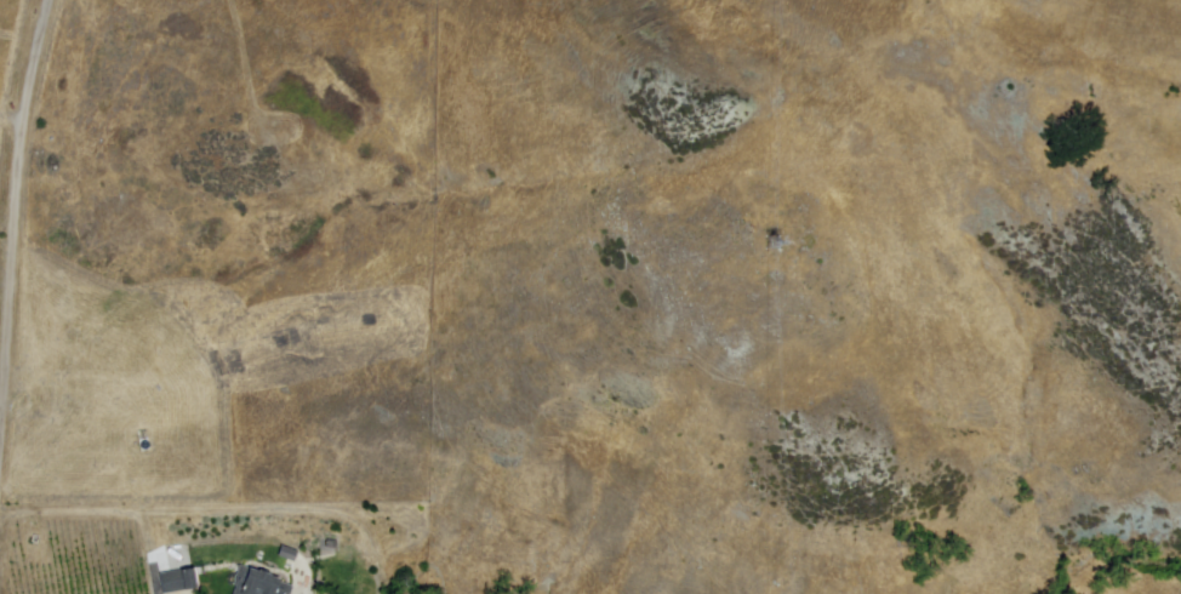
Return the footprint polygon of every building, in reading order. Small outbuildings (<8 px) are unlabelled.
[(278,555),(280,544),(298,550),(295,561),(278,555)] [(241,566),(233,593),(291,593),(295,583),(241,566)] [(160,573),(163,593),(170,593),(196,589),(193,567),(160,573)]
